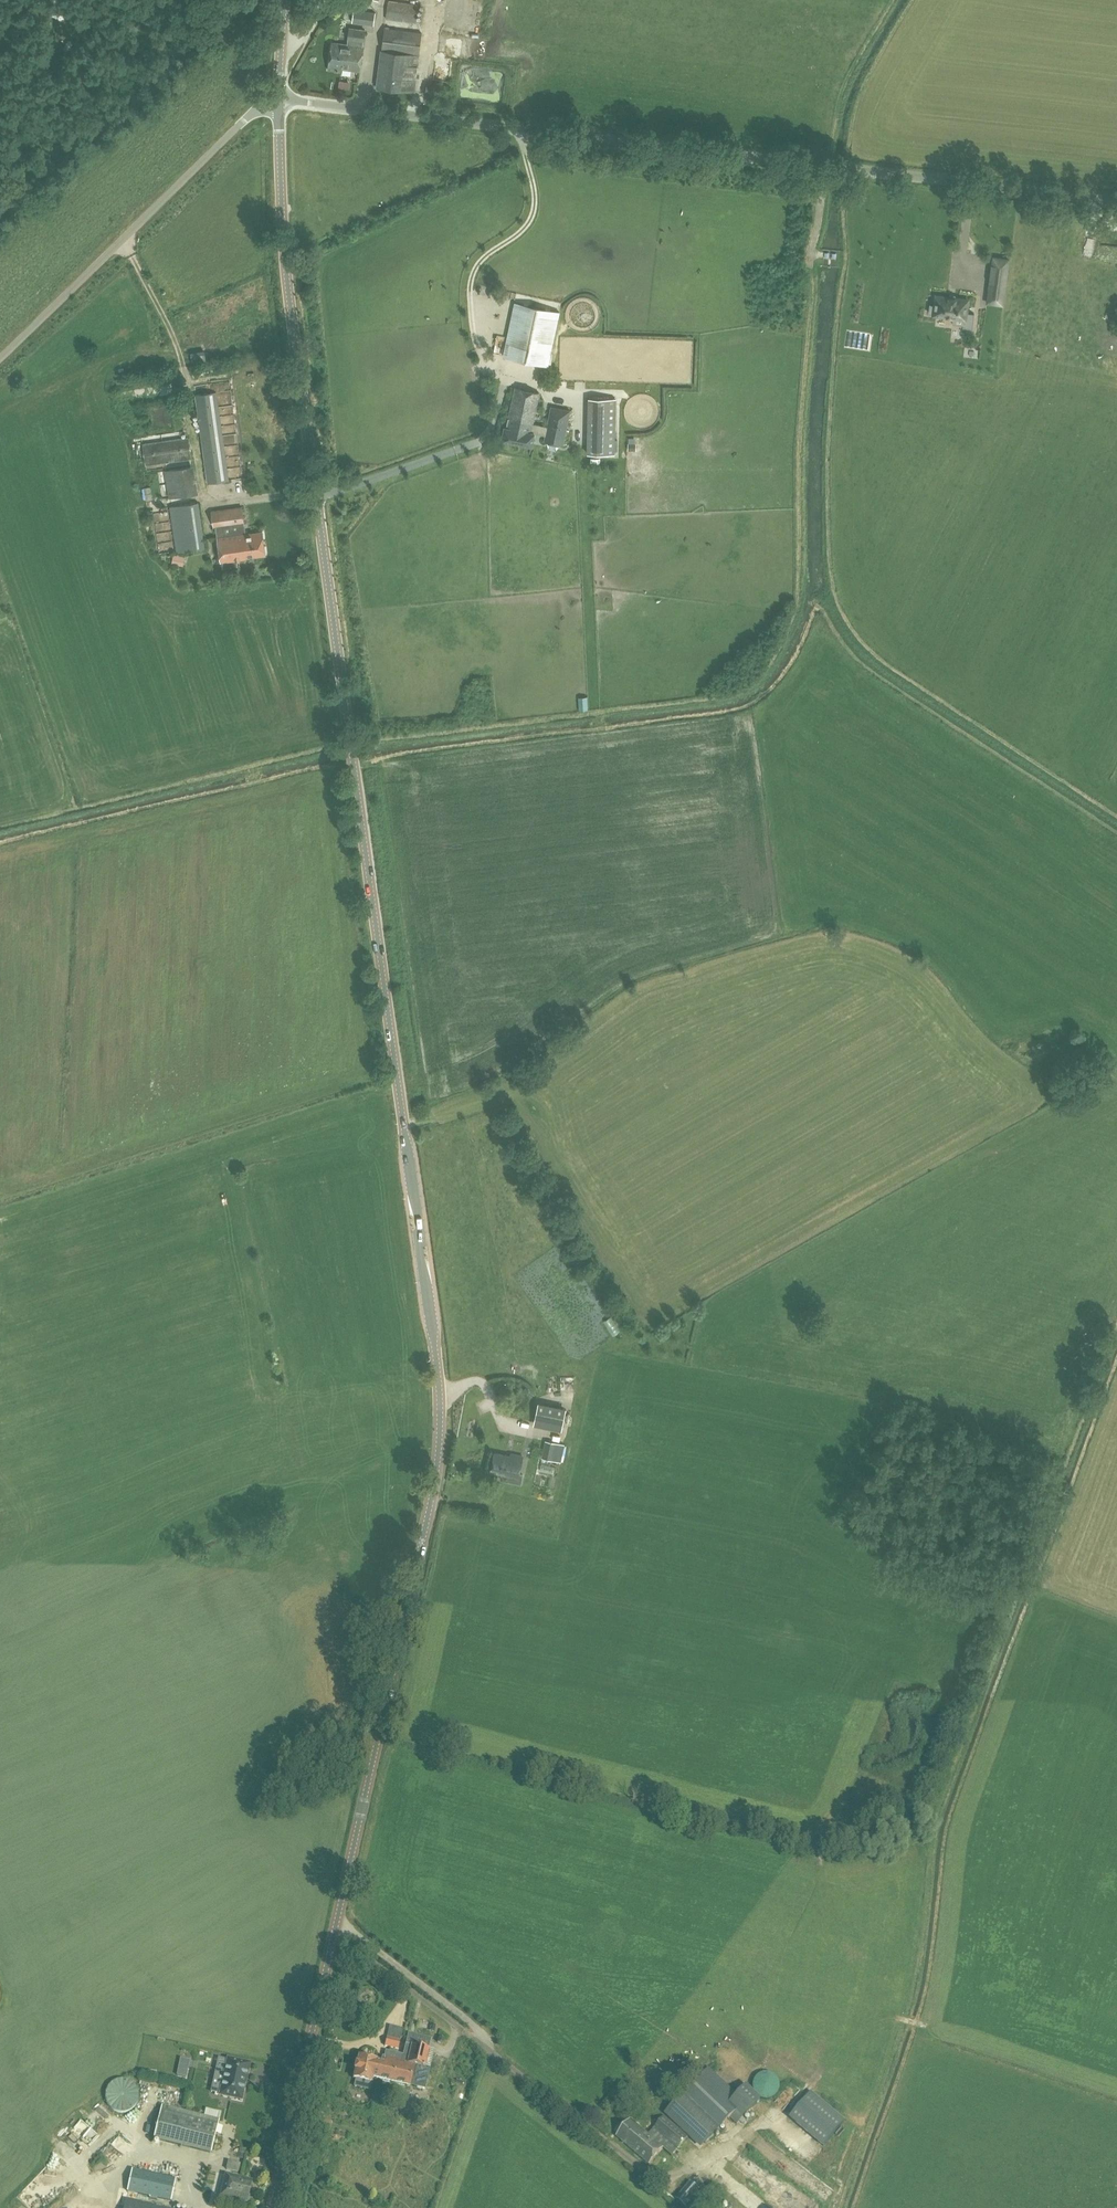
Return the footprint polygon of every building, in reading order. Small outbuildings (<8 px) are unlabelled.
[(409,2),(391,0),(388,0),(386,18),(417,22),(420,0),(409,0),(409,2)] [(353,22),(374,25),(376,12),(355,9),(353,22)] [(329,69),(341,71),(342,67),(360,70),(363,46),(364,41),(366,29),(349,27),(347,39),(348,39),(348,44),(332,42),(329,69)] [(376,87),(415,92),(419,54),(422,32),(384,27),(382,49),(381,49),(376,87)] [(498,85),(488,84),(489,78),(474,76),(472,96),(491,98),(491,94),(497,95),(498,85)] [(987,300),(1003,302),(1009,259),(993,257),(987,300)] [(963,327),(973,328),(975,314),(966,313),(968,300),(957,298),(947,297),(936,296),(935,305),(930,304),(929,313),(934,313),(934,314),(965,318),(963,327)] [(503,355),(549,365),(560,310),(515,301),(503,355)] [(191,354),(192,363),(206,361),(205,352),(191,354)] [(564,439),(570,410),(552,406),(548,426),(533,423),(539,392),(515,387),(507,427),(505,426),(502,440),(532,446),(535,430),(546,432),(546,435),(564,439)] [(195,394),(208,482),(229,479),(220,409),(217,391),(195,394)] [(236,395),(224,396),(224,408),(237,407),(236,395)] [(587,452),(616,453),(617,398),(588,397),(587,452)] [(143,444),(146,465),(192,458),(189,437),(143,444)] [(165,469),(170,497),(199,492),(194,464),(165,469)] [(247,473),(241,473),(241,465),(232,465),(232,472),(235,472),(235,480),(247,480),(247,473)] [(170,505),(177,552),(206,548),(199,501),(170,505)] [(218,536),(221,561),(247,558),(247,557),(266,554),(263,531),(246,533),(242,506),(212,510),(214,527),(216,527),(217,536),(218,536)] [(172,562),(180,564),(182,555),(174,554),(172,562)] [(563,1426),(566,1408),(539,1404),(536,1422),(563,1426)] [(558,1443),(545,1440),(543,1449),(557,1451),(558,1443)] [(511,1456),(495,1453),(491,1470),(510,1474),(508,1480),(521,1483),(523,1474),(519,1473),(523,1456),(511,1453),(511,1456)] [(393,2017),(391,2026),(406,2028),(407,2020),(393,2017)] [(414,2019),(414,2028),(422,2027),(421,2019),(414,2019)] [(398,2050),(401,2034),(389,2032),(387,2038),(386,2038),(384,2047),(398,2050)] [(436,2044),(442,2046),(445,2040),(439,2038),(436,2044)] [(448,2052),(446,2051),(443,2057),(453,2062),(462,2043),(455,2040),(448,2052)] [(381,2063),(377,2079),(409,2087),(409,2086),(424,2089),(429,2069),(424,2068),(429,2050),(411,2046),(411,2047),(406,2045),(404,2057),(386,2052),(385,2058),(382,2057),(381,2063)] [(381,2063),(376,2062),(377,2062),(359,2057),(358,2065),(356,2064),(355,2071),(356,2071),(354,2079),(371,2083),(372,2078),(377,2079),(381,2063)] [(242,2102),(251,2064),(227,2059),(226,2060),(218,2059),(210,2093),(219,2095),(218,2097),(242,2102)] [(737,2095),(708,2068),(664,2115),(701,2149),(713,2136),(715,2138),(718,2135),(717,2133),(730,2119),(737,2125),(740,2122),(742,2125),(746,2120),(744,2118),(761,2100),(745,2086),(737,2095)] [(767,2100),(769,2100),(771,2099),(774,2098),(775,2097),(777,2095),(778,2093),(779,2091),(780,2088),(780,2086),(779,2083),(778,2081),(777,2079),(776,2077),(774,2076),(772,2075),(770,2074),(767,2073),(765,2074),(762,2074),(760,2075),(758,2076),(756,2078),(755,2080),(754,2082),(753,2084),(753,2087),(753,2089),(754,2091),(755,2094),(756,2095),(758,2097),(760,2098),(762,2099),(764,2100),(767,2100)] [(121,2113),(124,2113),(127,2112),(129,2111),(132,2110),(134,2108),(136,2106),(137,2103),(138,2101),(138,2098),(138,2095),(138,2092),(137,2090),(135,2087),(133,2085),(131,2083),(129,2082),(126,2081),(124,2080),(121,2080),(118,2081),(115,2081),(113,2083),(111,2084),(109,2086),(107,2089),(106,2091),(105,2094),(105,2097),(105,2100),(106,2102),(107,2105),(109,2107),(111,2109),(113,2111),(116,2112),(118,2113),(121,2113)] [(779,2103),(787,2109),(805,2089),(797,2083),(779,2103)] [(823,2148),(845,2122),(811,2093),(789,2119),(823,2148)] [(211,2153),(219,2121),(163,2107),(155,2139),(211,2153)] [(217,2120),(218,2112),(206,2109),(204,2117),(217,2120)] [(688,2138),(664,2117),(648,2136),(631,2121),(617,2137),(649,2165),(658,2155),(666,2162),(688,2138)] [(80,2158),(92,2164),(107,2139),(94,2132),(80,2158)] [(241,2164),(228,2161),(226,2170),(238,2173),(241,2164)] [(176,2179),(132,2170),(127,2192),(171,2202),(176,2179)] [(809,2181),(811,2174),(803,2172),(801,2179),(809,2181)] [(252,2181),(225,2175),(220,2196),(247,2203),(252,2181)] [(686,2207),(700,2191),(689,2182),(675,2199),(686,2207)] [(832,2187),(823,2191),(828,2200),(837,2195),(832,2187)] [(789,2207),(808,2207),(800,2200),(800,2201),(791,2192),(782,2201),(789,2207)] [(125,2200),(123,2207),(162,2207),(125,2200)] [(759,2200),(752,2207),(770,2207),(759,2200)]
